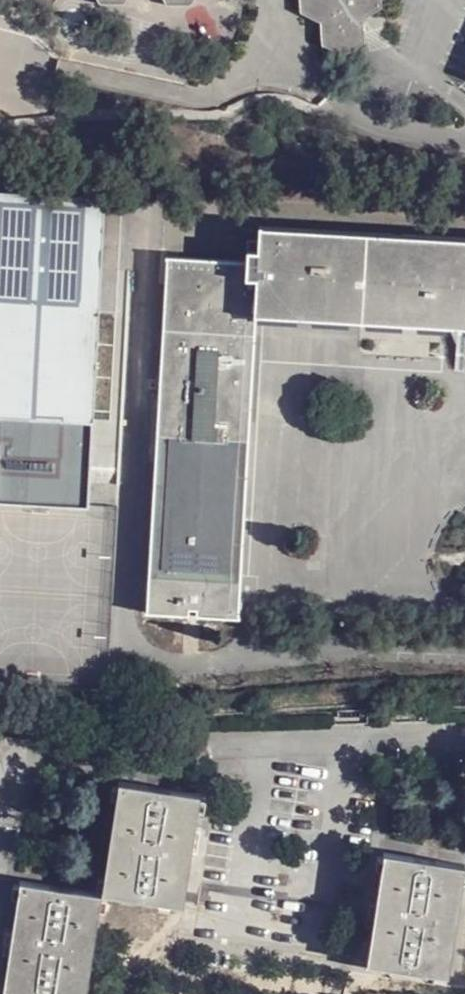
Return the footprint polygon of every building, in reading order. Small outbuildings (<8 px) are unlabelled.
[(165,7),(192,9),(198,0),(161,0),(165,7)] [(296,13),(318,24),(320,48),(341,58),(364,41),(363,22),(381,10),(381,0),(298,0),(296,13)] [(102,209),(0,200),(0,503),(83,508),(102,209)] [(249,272),(253,273),(250,325),(464,338),(464,249),(252,235),(249,272)] [(253,273),(249,272),(158,266),(137,617),(230,623),(250,325),(253,273)] [(131,783),(111,892),(194,907),(213,798),(131,783)] [(464,950),(464,871),(399,858),(379,968),(459,982),(464,950)] [(111,892),(28,878),(9,987),(49,993),(93,993),(111,892)]
